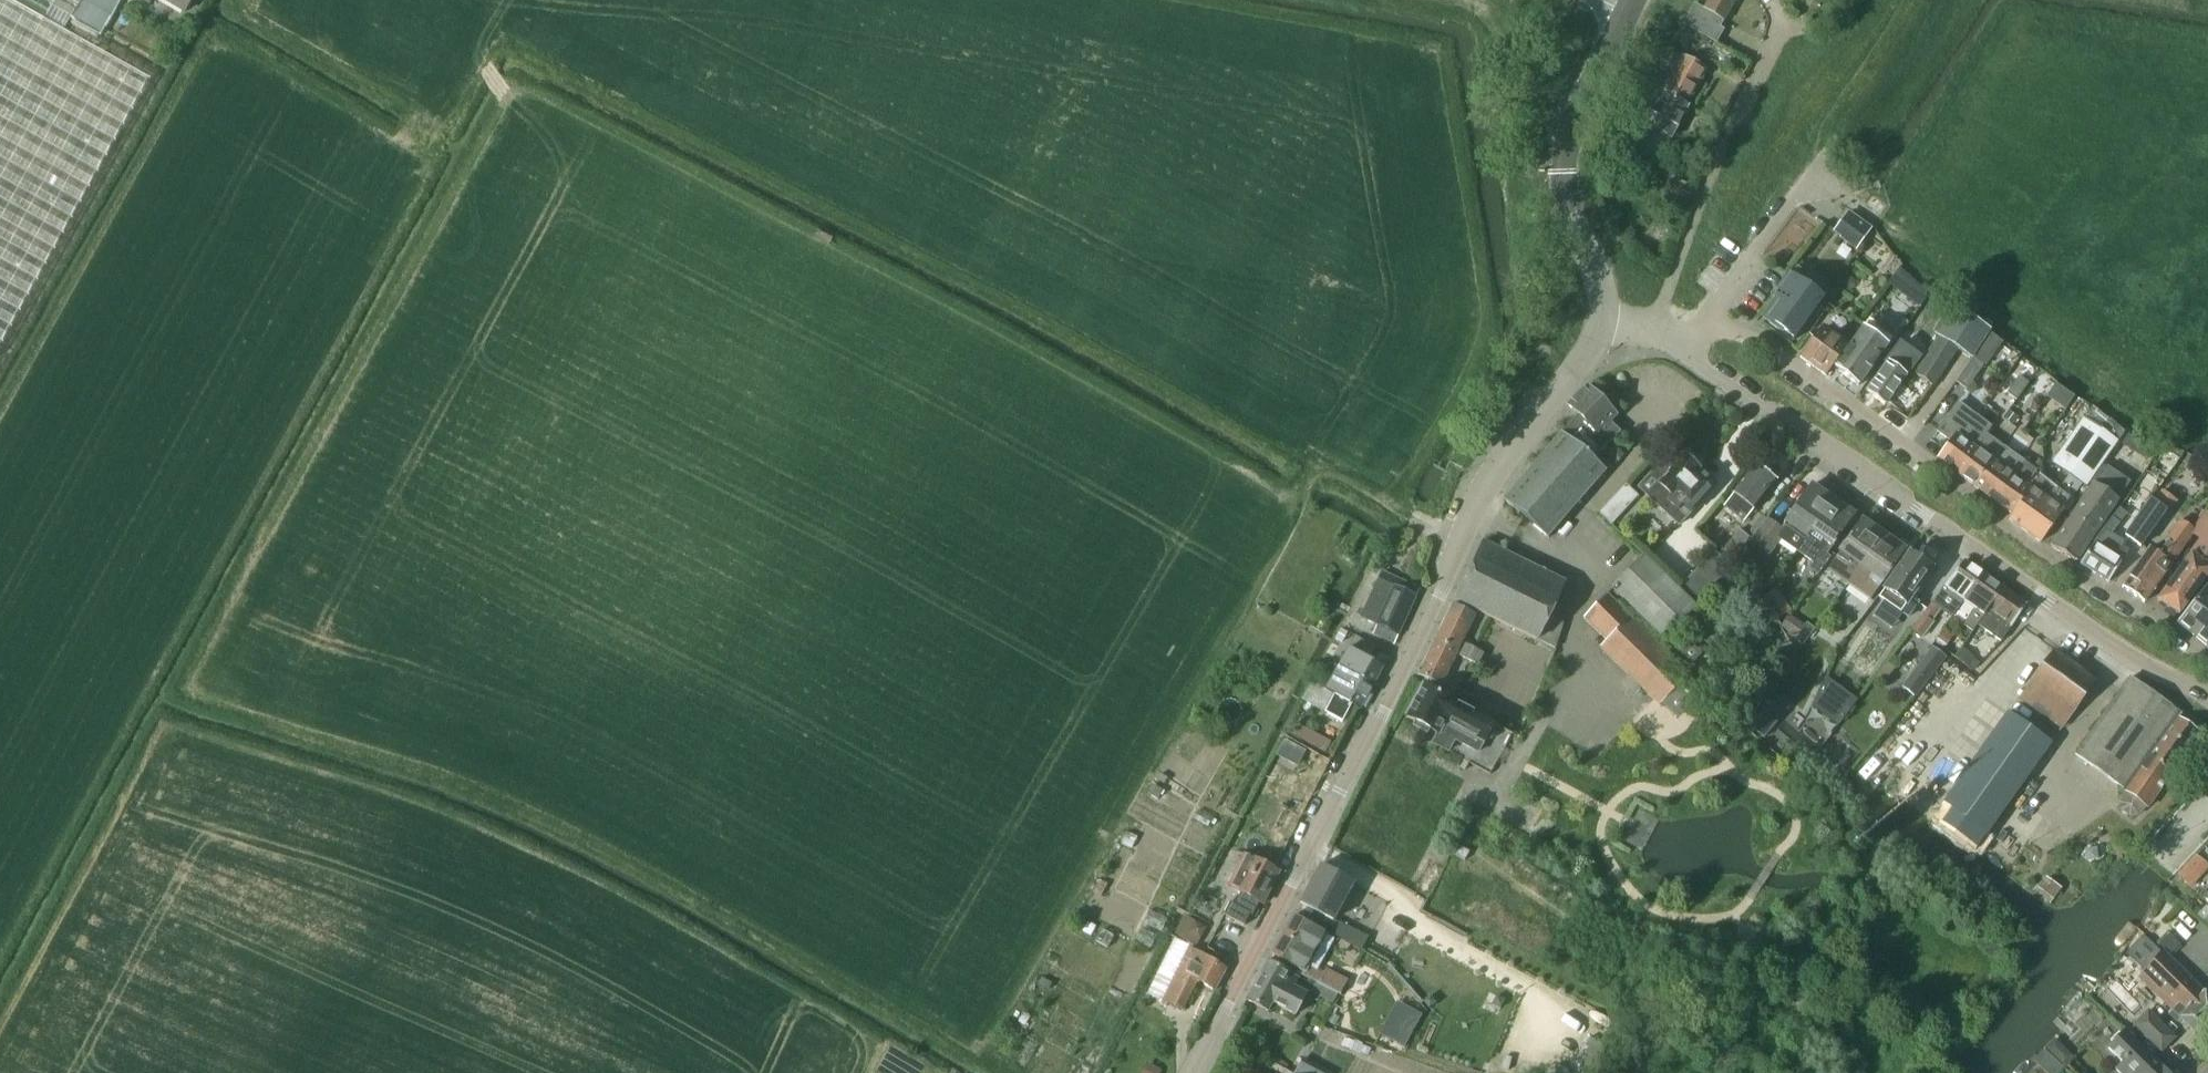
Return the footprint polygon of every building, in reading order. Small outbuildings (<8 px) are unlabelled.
[(149,79),(55,26),(46,21),(56,2),(75,13),(105,29),(121,0),(0,0),(0,346),(149,79)] [(185,12),(192,0),(164,0),(185,12)] [(1732,0),(1708,0),(1702,11),(1721,21),(1732,0)] [(1717,27),(1721,21),(1702,11),(1700,14),(1690,8),(1681,24),(1692,30),(1691,32),(1714,45),(1722,30),(1717,27)] [(1685,105),(1703,72),(1678,58),(1670,74),(1660,69),(1651,86),(1662,92),(1685,105)] [(1685,106),(1685,105),(1662,92),(1646,121),(1634,114),(1615,149),(1634,160),(1651,128),(1668,137),(1668,138),(1669,139),(1680,118),(1684,117),(1686,112),(1685,109),(1686,106),(1685,106)] [(1689,183),(1697,163),(1688,160),(1680,179),(1689,183)] [(1856,248),(1869,230),(1847,214),(1837,228),(1844,233),(1841,237),(1856,248)] [(1901,267),(1889,283),(1902,292),(1914,276),(1901,267)] [(1779,302),(1768,318),(1771,321),(1769,323),(1780,332),(1783,329),(1794,337),(1792,340),(1793,341),(1824,299),(1823,298),(1821,301),(1794,281),(1790,287),(1784,282),(1773,297),(1779,302)] [(1970,360),(1988,332),(1955,311),(1913,375),(1932,388),(1956,351),(1970,360)] [(1825,376),(1847,346),(1823,329),(1815,339),(1813,338),(1800,357),(1825,376)] [(1858,386),(1886,347),(1862,329),(1834,368),(1858,386)] [(1991,331),(1979,348),(1991,356),(2003,339),(1991,331)] [(1886,364),(1866,392),(1884,405),(1905,377),(1919,358),(1899,344),(1885,363),(1886,364)] [(1966,390),(1981,366),(1970,360),(1955,383),(1966,390)] [(2015,400),(2027,384),(2017,376),(2004,393),(2015,400)] [(1604,470),(1592,460),(1619,432),(1609,422),(1616,416),(1587,387),(1568,406),(1578,415),(1505,501),(1547,538),(1604,470)] [(1956,474),(1985,434),(1990,428),(1957,403),(1936,432),(1951,442),(1938,460),(1956,474)] [(2086,488),(2124,433),(2090,409),(2052,464),(2086,488)] [(1974,486),(2003,447),(1985,434),(1956,474),(1974,486)] [(2127,434),(2121,444),(2132,451),(2138,442),(2127,434)] [(1994,501),(2023,462),(2003,447),(1974,486),(1994,501)] [(1651,475),(1638,489),(1647,497),(1678,526),(1685,519),(1715,485),(1698,470),(1700,468),(1698,465),(1699,461),(1693,456),(1688,456),(1686,454),(1671,470),(1662,462),(1651,475)] [(2113,455),(2051,548),(2075,562),(2117,499),(2119,495),(2126,486),(2113,477),(2123,462),(2113,455)] [(2024,490),(2037,472),(2023,462),(1994,501),(2012,515),(2028,493),(2024,490)] [(1744,521),(1776,480),(1756,464),(1724,505),(1744,521)] [(2040,542),(2072,498),(2037,472),(2024,490),(2028,493),(2012,515),(2009,519),(2040,542)] [(1797,551),(1835,498),(1825,491),(1823,493),(1812,485),(1786,522),(1787,522),(1781,530),(1767,520),(1751,543),(1769,556),(1781,540),(1797,551)] [(2140,547),(2172,502),(2157,491),(2125,536),(2140,547)] [(1826,555),(1854,515),(1842,507),(1844,504),(1835,498),(1797,551),(1813,562),(1808,569),(1817,575),(1830,557),(1826,555)] [(2117,551),(2122,543),(2110,535),(2117,523),(2120,524),(2126,514),(2117,509),(2105,527),(2094,543),(2080,565),(2108,582),(2125,556),(2117,551)] [(2207,575),(2207,515),(2206,514),(2199,524),(2191,535),(2192,535),(2202,541),(2157,601),(2178,614),(2207,575)] [(1848,584),(1883,536),(1862,521),(1828,570),(1848,584)] [(2143,603),(2192,535),(2191,535),(2199,524),(2195,523),(2190,528),(2194,531),(2193,532),(2179,522),(2156,555),(2149,549),(2122,588),(2143,603)] [(1735,559),(1751,539),(1740,530),(1724,550),(1735,559)] [(1870,599),(1904,550),(1883,536),(1848,584),(1870,599)] [(1548,617),(1565,584),(1483,543),(1455,600),(1555,650),(1563,624),(1548,617)] [(1749,571),(1762,553),(1748,543),(1735,562),(1749,571)] [(1930,569),(1908,553),(1883,590),(1884,590),(1879,598),(1907,617),(1917,603),(1910,597),(1930,569)] [(1695,607),(1644,558),(1613,590),(1663,639),(1695,607)] [(1964,603),(1983,576),(1963,561),(1932,605),(1912,631),(1922,638),(1934,623),(1932,621),(1940,611),(1952,619),(1964,603)] [(1977,625),(2002,589),(1983,576),(1964,603),(1974,610),(1963,625),(1972,632),(1977,625)] [(1407,616),(1419,589),(1401,582),(1398,589),(1384,582),(1376,602),(1407,616)] [(2207,646),(2207,587),(2207,586),(2177,622),(2207,646)] [(2000,641),(2025,606),(2002,589),(1977,625),(2000,641)] [(1702,690),(1607,597),(1585,619),(1607,641),(1601,647),(1674,718),(1702,690)] [(1394,644),(1407,616),(1376,602),(1368,619),(1378,623),(1372,634),(1394,644)] [(1462,642),(1475,617),(1452,605),(1436,639),(1481,661),(1485,653),(1462,642)] [(1790,615),(1782,626),(1797,636),(1795,639),(1802,645),(1815,628),(1807,622),(1805,626),(1790,615)] [(1945,629),(1936,641),(1945,648),(1954,636),(1945,629)] [(1383,666),(1367,658),(1373,647),(1356,638),(1339,670),(1372,686),(1383,666)] [(1441,685),(1456,655),(1478,666),(1481,661),(1436,639),(1418,674),(1441,685)] [(1932,647),(1901,687),(1915,698),(1946,658),(1932,647)] [(1963,651),(1957,658),(1968,665),(1973,658),(1963,651)] [(2060,728),(2094,682),(2054,652),(2020,699),(2060,728)] [(1360,710),(1372,686),(1339,670),(1327,693),(1333,696),(1325,712),(1343,721),(1351,705),(1360,710)] [(2150,758),(2180,715),(2129,679),(2106,713),(2107,715),(2077,759),(2126,793),(2150,758)] [(1493,724),(1423,685),(1406,716),(1438,733),(1432,743),(1448,752),(1454,740),(1477,753),(1493,724)] [(1772,692),(1746,724),(1763,738),(1784,713),(1778,709),(1784,702),(1772,692)] [(1833,703),(1824,715),(1839,726),(1848,714),(1833,703)] [(1942,804),(1933,817),(1976,848),(1985,835),(2051,743),(2007,712),(1942,804)] [(2172,774),(2203,730),(2180,715),(2150,758),(2172,774)] [(1331,743),(1295,725),(1290,735),(1325,754),(1331,743)] [(2126,793),(2119,803),(2120,809),(2129,816),(2137,816),(2146,807),(2148,808),(2172,774),(2150,758),(2126,793)] [(1244,855),(1230,883),(1241,889),(1233,905),(1250,913),(1251,914),(1257,902),(1262,905),(1263,904),(1279,872),(1244,855)] [(2189,870),(2199,880),(2207,870),(2207,866),(2200,858),(2189,870)] [(1343,901),(1353,882),(1320,865),(1310,883),(1343,901)] [(2045,877),(2037,888),(2051,898),(2059,887),(2045,877)] [(1333,920),(1343,901),(1310,883),(1301,903),(1321,913),(1319,917),(1328,922),(1330,918),(1333,920)] [(1244,926),(1250,913),(1233,905),(1229,903),(1223,916),(1244,926)] [(1402,940),(1413,919),(1396,910),(1384,931),(1402,940)] [(1186,916),(1175,934),(1195,945),(1205,927),(1186,916)] [(1327,944),(1330,937),(1325,934),(1325,933),(1293,916),(1272,954),(1303,970),(1301,974),(1339,994),(1347,980),(1325,968),(1323,972),(1308,964),(1321,941),(1327,944)] [(1360,937),(1336,924),(1331,933),(1356,946),(1360,937)] [(2126,953),(2145,972),(2143,974),(2178,1008),(2173,1012),(2196,1034),(2207,1023),(2207,996),(2204,993),(2205,992),(2163,952),(2162,952),(2144,935),(2126,953)] [(1198,981),(1215,990),(1226,971),(1189,950),(1163,1000),(1183,1010),(1198,981)] [(1294,988),(1299,979),(1289,973),(1289,972),(1268,961),(1247,1000),(1268,1011),(1274,1000),(1298,1012),(1307,995),(1294,988)] [(1397,1001),(1379,1033),(1403,1046),(1420,1013),(1397,1001)] [(2156,1017),(2140,1033),(2160,1052),(2176,1036),(2156,1017)] [(2124,1064),(2117,1070),(2120,1072),(2165,1072),(2125,1034),(2109,1050),(2124,1064)] [(1588,1071),(1602,1044),(1586,1035),(1572,1063),(1588,1071)] [(1302,1059),(1295,1072),(1296,1072),(1329,1072),(1302,1059)] [(1140,1072),(1160,1072),(1162,1070),(1146,1062),(1140,1072)]
